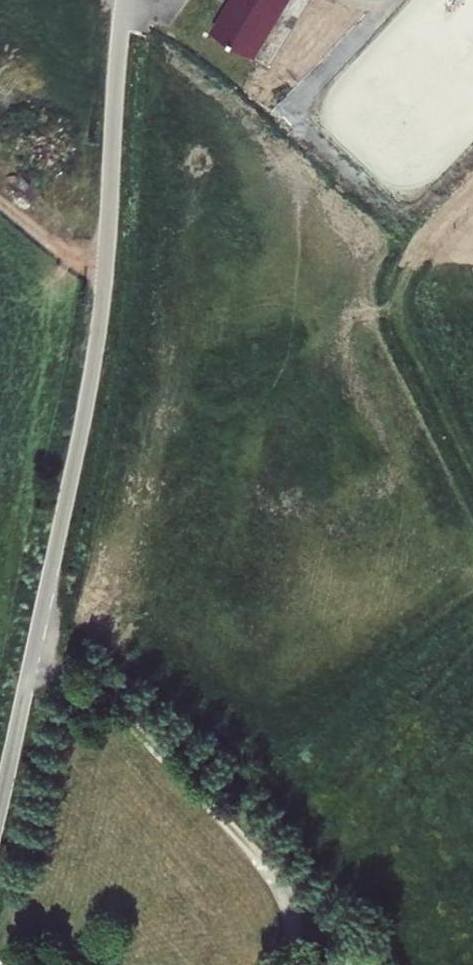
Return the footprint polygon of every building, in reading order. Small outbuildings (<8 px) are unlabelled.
[(256,55),(289,0),(234,0),(216,32),(256,55)]
